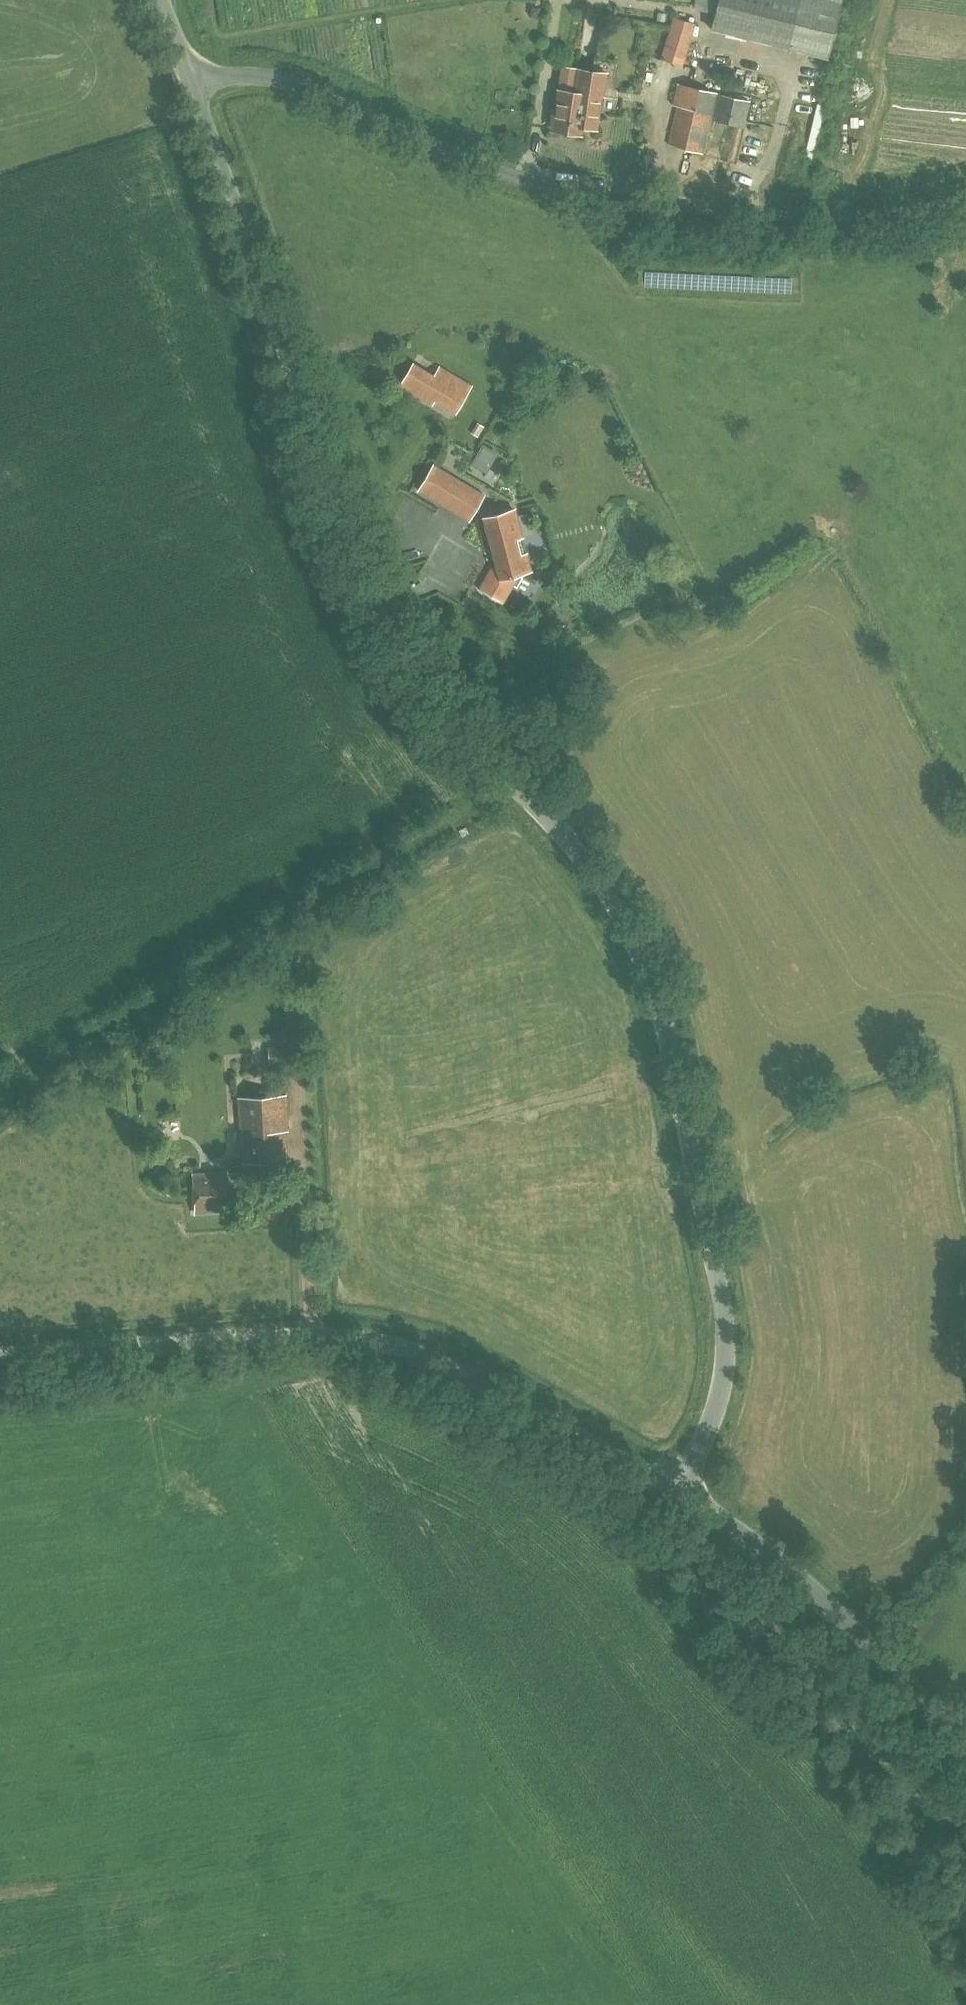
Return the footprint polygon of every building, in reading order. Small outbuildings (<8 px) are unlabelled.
[(712,27),(829,55),(843,0),(718,0),(712,27)] [(693,22),(674,16),(673,16),(661,56),(681,62),(693,22)] [(596,127),(602,88),(604,88),(606,74),(577,70),(574,93),(559,90),(556,110),(553,111),(551,123),(554,125),(554,129),(581,133),(582,125),(596,127)] [(750,100),(678,83),(673,104),(677,105),(668,143),(736,162),(750,100)] [(408,371),(400,384),(432,403),(434,398),(455,411),(467,390),(436,371),(433,376),(412,363),(408,371)] [(483,446),(474,463),(482,467),(487,460),(488,461),(493,452),(483,446)] [(482,495),(433,465),(418,489),(468,519),(482,495)] [(513,508),(484,516),(495,561),(479,589),(502,602),(519,573),(530,570),(513,508)] [(269,1063),(289,1062),(288,1045),(268,1047),(269,1063)] [(243,1162),(286,1159),(283,1118),(286,1118),(285,1094),(239,1097),(243,1162)] [(230,1210),(227,1172),(192,1174),(195,1212),(230,1210)]
